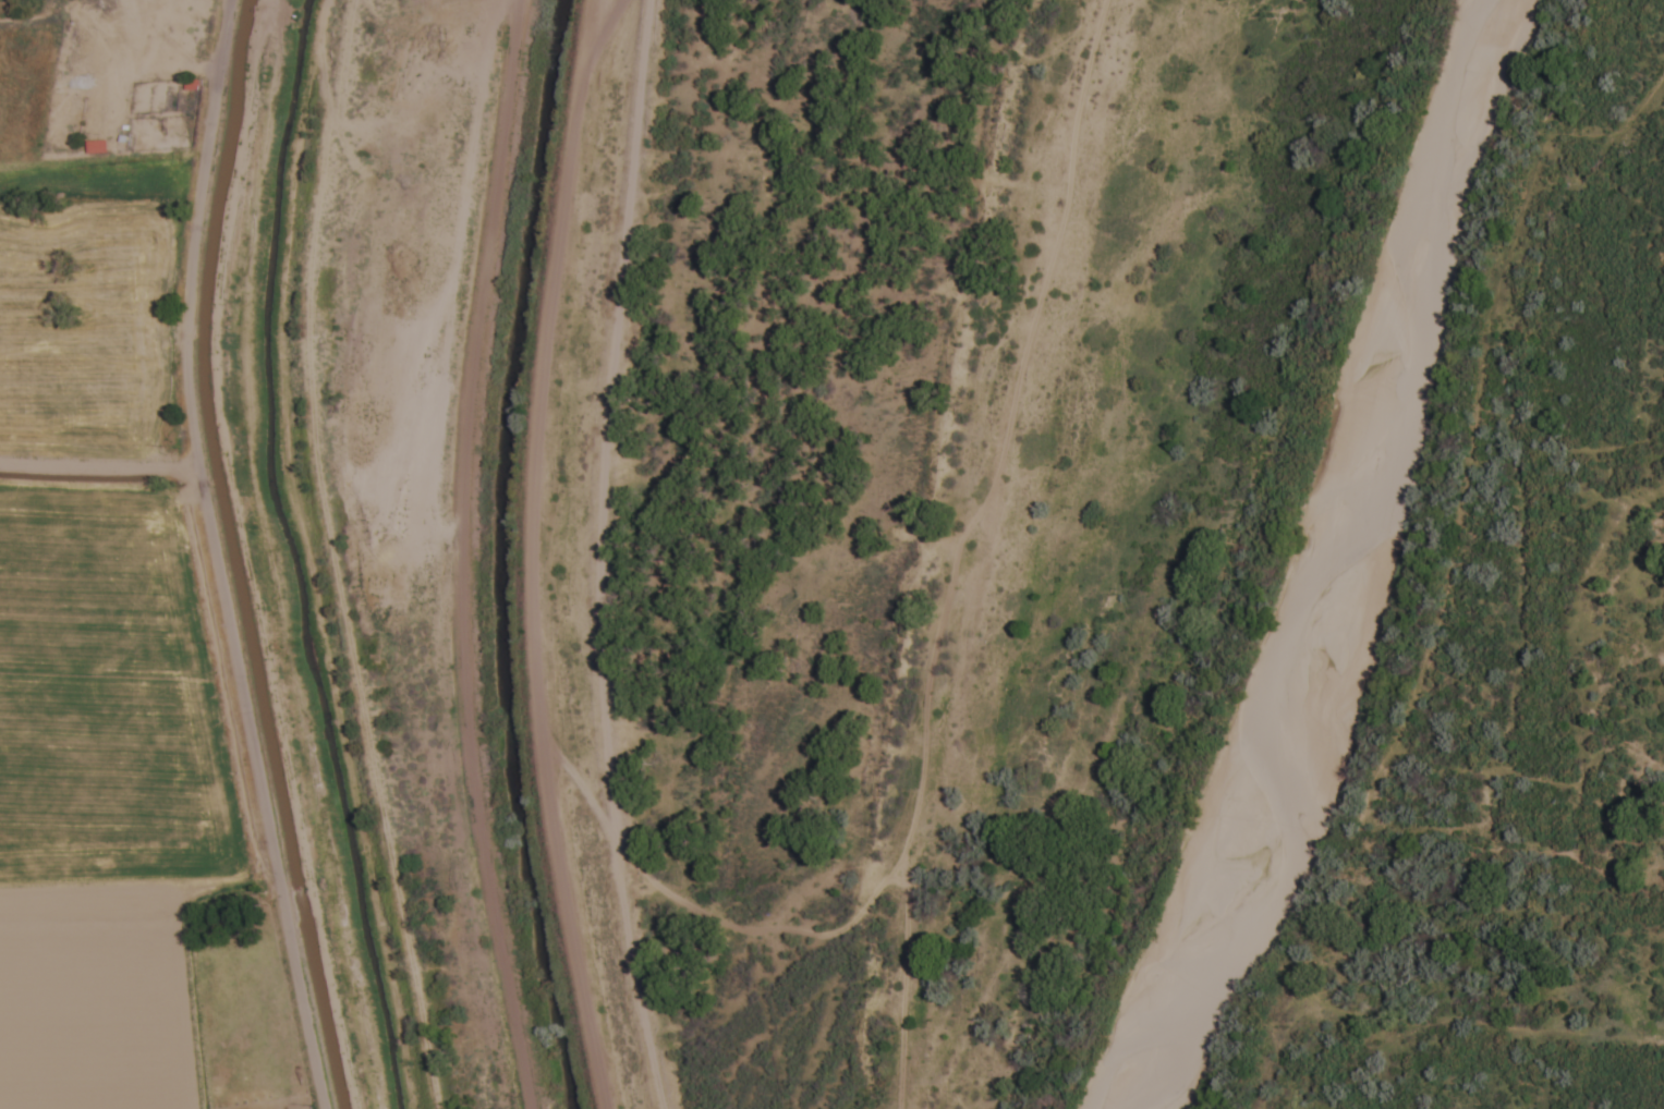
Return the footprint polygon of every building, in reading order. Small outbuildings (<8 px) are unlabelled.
[(199,82),(184,82),(184,91),(199,91),(199,82)] [(105,155),(105,143),(86,143),(86,155),(105,155)]
